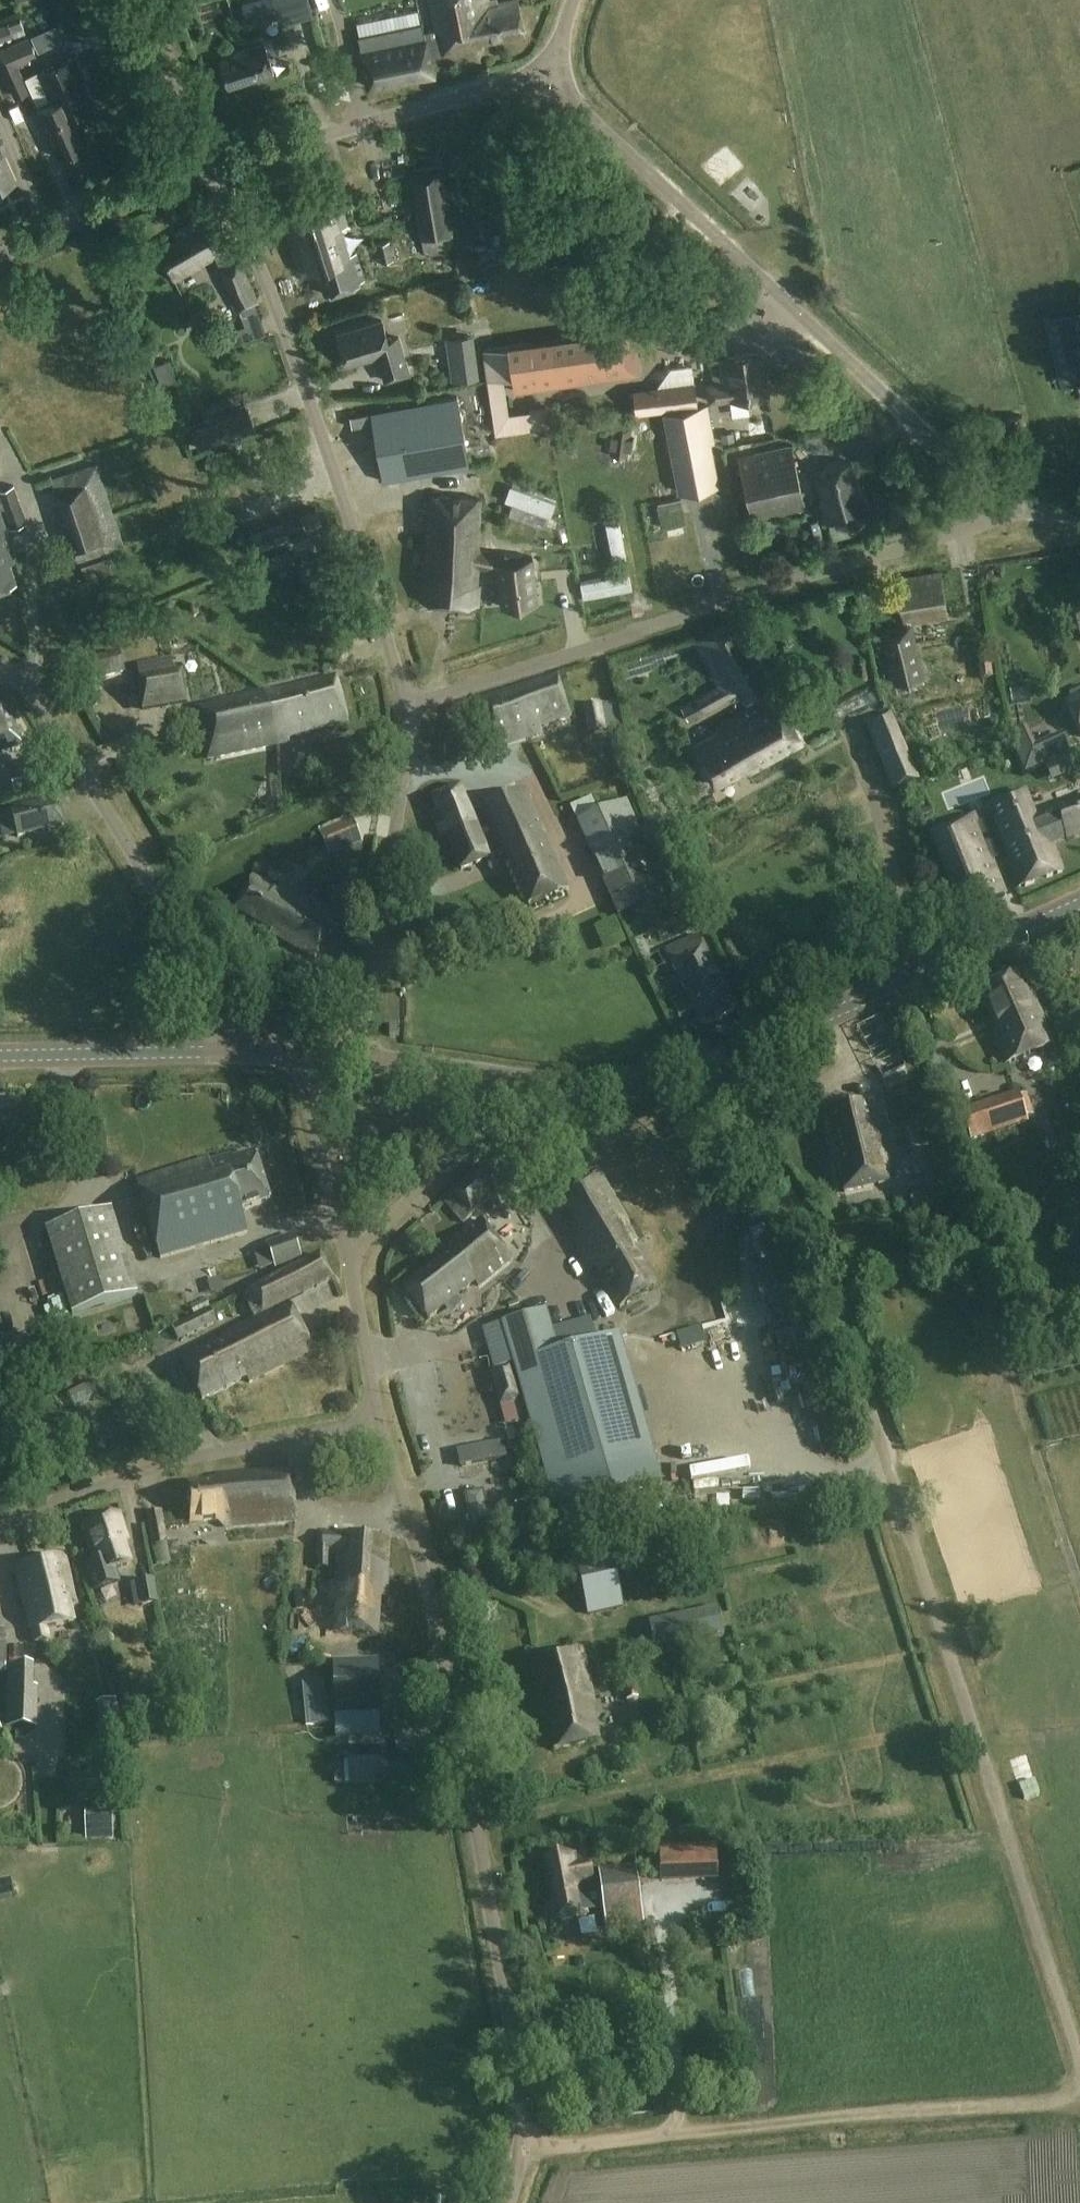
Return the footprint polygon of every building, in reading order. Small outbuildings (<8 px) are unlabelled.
[(309,0),(259,0),(262,9),(274,6),(280,26),(314,16),(309,0)] [(426,36),(429,49),(441,46),(443,55),(476,48),(475,44),(525,34),(518,0),(513,0),(489,5),(488,0),(431,0),(438,33),(426,36)] [(423,22),(359,36),(367,70),(369,70),(370,79),(369,79),(370,87),(393,82),(392,80),(412,75),(412,78),(434,73),(431,57),(429,49),(426,36),(423,22)] [(292,27),(300,53),(313,50),(305,23),(292,27)] [(29,38),(0,51),(0,64),(16,99),(30,93),(19,68),(38,59),(29,38)] [(276,76),(265,43),(232,53),(233,56),(221,60),(229,87),(257,79),(258,82),(276,76)] [(55,104),(37,112),(58,158),(91,143),(77,113),(95,105),(84,80),(86,79),(76,56),(38,73),(48,95),(51,94),(55,104)] [(17,181),(3,150),(7,148),(0,132),(0,189),(17,181)] [(443,166),(414,170),(424,250),(453,246),(443,166)] [(364,279),(337,191),(280,208),(299,271),(318,266),(325,291),(364,279)] [(227,252),(208,216),(176,233),(180,239),(159,250),(176,280),(199,267),(198,267),(227,252)] [(267,254),(277,250),(270,232),(260,236),(267,254)] [(389,263),(401,259),(395,243),(383,248),(389,263)] [(260,303),(240,260),(220,269),(239,312),(260,303)] [(1058,386),(1079,381),(1079,305),(1042,313),(1058,386)] [(389,341),(383,321),(339,334),(348,366),(378,357),(386,381),(410,374),(399,338),(389,341)] [(641,376),(635,329),(483,350),(496,435),(550,428),(548,409),(509,414),(504,379),(513,377),(516,394),(641,376)] [(474,335),(445,339),(451,382),(480,378),(474,335)] [(768,395),(763,353),(725,358),(712,360),(715,384),(707,385),(710,401),(730,399),(768,395)] [(177,361),(160,368),(169,387),(185,379),(177,361)] [(674,380),(700,379),(699,368),(674,369),(674,380)] [(656,388),(633,391),(636,415),(699,407),(696,384),(656,388)] [(469,466),(457,398),(371,413),(383,482),(469,466)] [(671,449),(679,494),(719,487),(705,408),(664,415),(671,449)] [(256,429),(250,411),(194,432),(200,449),(256,429)] [(804,508),(790,446),(739,458),(753,520),(804,508)] [(478,463),(495,460),(492,449),(475,452),(478,463)] [(859,487),(852,462),(815,472),(824,502),(820,503),(826,524),(870,511),(863,485),(859,487)] [(125,548),(98,464),(52,479),(79,562),(125,548)] [(15,486),(0,491),(0,497),(11,530),(28,524),(15,486)] [(481,501),(431,497),(427,546),(425,546),(420,601),(478,606),(479,586),(478,586),(479,567),(498,571),(502,607),(538,602),(533,558),(500,562),(501,557),(477,552),(481,501)] [(324,528),(317,508),(249,534),(256,554),(324,528)] [(0,509),(0,588),(17,581),(10,562),(18,559),(0,509)] [(334,588),(323,554),(301,561),(312,595),(334,588)] [(948,617),(941,573),(898,580),(906,627),(883,632),(896,683),(923,677),(910,623),(948,617)] [(1069,610),(1079,634),(1079,605),(1069,610)] [(772,687),(734,619),(692,643),(717,688),(682,708),(689,720),(734,695),(743,711),(717,726),(720,731),(693,746),(715,786),(747,768),(750,773),(804,743),(776,693),(751,707),(747,701),(772,687)] [(120,652),(83,662),(89,681),(125,671),(120,652)] [(188,704),(183,670),(136,678),(142,712),(188,704)] [(570,717),(557,676),(481,699),(496,746),(542,732),(540,727),(570,717)] [(265,690),(278,744),(290,742),(289,738),(346,722),(336,677),(270,692),(270,689),(265,690)] [(265,690),(193,706),(209,758),(278,744),(265,690)] [(1067,704),(1079,730),(1079,697),(1067,704)] [(11,704),(0,707),(0,750),(21,744),(11,704)] [(606,730),(600,704),(584,707),(589,733),(606,730)] [(918,782),(887,711),(865,721),(895,792),(918,782)] [(601,735),(606,758),(623,754),(618,731),(601,735)] [(42,771),(39,758),(17,763),(19,773),(11,775),(16,798),(52,790),(48,770),(42,771)] [(432,798),(438,812),(432,815),(442,839),(447,837),(460,870),(498,854),(499,856),(505,853),(528,905),(567,887),(543,836),(546,835),(523,789),(473,814),(461,786),(432,798)] [(978,827),(973,815),(931,832),(963,912),(1005,895),(992,863),(1004,858),(1016,889),(1063,871),(1047,831),(1061,825),(1066,838),(1079,833),(1079,799),(1056,809),(1055,807),(1034,815),(1025,792),(984,808),(990,822),(978,827)] [(669,891),(626,800),(579,822),(622,913),(669,891)] [(325,833),(336,856),(369,841),(358,817),(325,833)] [(337,923),(254,877),(236,908),(279,932),(277,936),(317,959),(337,923)] [(736,1011),(699,935),(666,951),(703,1027),(736,1011)] [(1022,989),(1016,975),(980,990),(997,1030),(992,1033),(1006,1064),(1053,1044),(1028,986),(1022,989)] [(912,1078),(882,1015),(855,1027),(885,1091),(912,1078)] [(1028,1122),(1018,1092),(961,1111),(971,1141),(1028,1122)] [(0,1101),(0,1138),(6,1138),(6,1144),(26,1145),(26,1139),(38,1139),(39,1102),(0,1101)] [(894,1181),(874,1102),(821,1113),(833,1163),(838,1162),(845,1192),(894,1181)] [(933,1149),(926,1151),(942,1202),(960,1196),(939,1129),(935,1114),(923,1118),(928,1133),(933,1149)] [(271,1202),(256,1153),(234,1160),(233,1156),(210,1163),(209,1158),(137,1180),(161,1259),(248,1232),(242,1211),(271,1202)] [(508,1185),(491,1166),(445,1204),(461,1224),(508,1185)] [(638,1241),(601,1175),(554,1203),(585,1257),(586,1256),(592,1267),(595,1265),(621,1308),(656,1286),(633,1244),(638,1241)] [(925,1188),(909,1191),(914,1212),(941,1205),(936,1185),(925,1188)] [(138,1296),(112,1210),(45,1230),(71,1316),(138,1296)] [(476,1281),(479,1285),(512,1258),(481,1220),(448,1247),(451,1251),(404,1289),(428,1319),(476,1281)] [(302,1260),(294,1234),(267,1243),(274,1268),(302,1260)] [(332,1278),(320,1256),(244,1295),(257,1318),(223,1334),(225,1338),(182,1359),(203,1400),(247,1378),(250,1383),(314,1351),(290,1302),(332,1278)] [(793,1293),(777,1299),(783,1311),(798,1304),(793,1293)] [(217,1324),(211,1310),(172,1328),(178,1341),(217,1324)] [(524,1400),(557,1512),(663,1481),(620,1335),(558,1354),(546,1311),(501,1324),(513,1363),(524,1400)] [(524,1400),(513,1363),(489,1370),(500,1407),(524,1400)] [(296,1521),(292,1469),(217,1475),(217,1481),(188,1483),(191,1524),(225,1521),(226,1527),(296,1521)] [(168,1543),(162,1511),(148,1514),(153,1546),(156,1565),(171,1563),(168,1543)] [(128,1542),(119,1514),(84,1525),(96,1561),(85,1565),(93,1591),(121,1582),(117,1569),(131,1564),(125,1543),(128,1542)] [(390,1537),(320,1532),(319,1567),(329,1567),(329,1554),(339,1554),(337,1588),(339,1588),(336,1633),(377,1636),(380,1597),(386,1597),(390,1537)] [(76,1601),(65,1555),(16,1566),(31,1633),(34,1632),(37,1642),(49,1639),(47,1629),(75,1622),(71,1602),(76,1601)] [(589,1614),(622,1606),(614,1568),(581,1576),(589,1614)] [(158,1603),(153,1580),(138,1583),(143,1606),(158,1603)] [(698,1610),(647,1621),(652,1647),(704,1636),(698,1610)] [(595,1701),(584,1648),(531,1660),(542,1713),(546,1713),(554,1750),(600,1739),(591,1702),(595,1701)] [(380,1736),(378,1658),(334,1659),(336,1737),(380,1736)] [(34,1665),(9,1665),(8,1727),(38,1727),(39,1688),(33,1688),(34,1665)] [(327,1723),(324,1681),(304,1683),(307,1725),(327,1723)] [(630,1692),(616,1696),(621,1714),(635,1709),(630,1692)] [(381,1781),(381,1746),(349,1746),(350,1764),(336,1764),(336,1783),(381,1781)] [(91,1818),(92,1839),(116,1837),(115,1816),(91,1818)] [(720,1877),(719,1846),(660,1848),(661,1879),(720,1877)] [(576,1870),(573,1854),(546,1859),(553,1898),(548,1899),(552,1922),(588,1915),(579,1869),(576,1870)] [(643,1923),(635,1867),(600,1871),(607,1928),(643,1923)]
